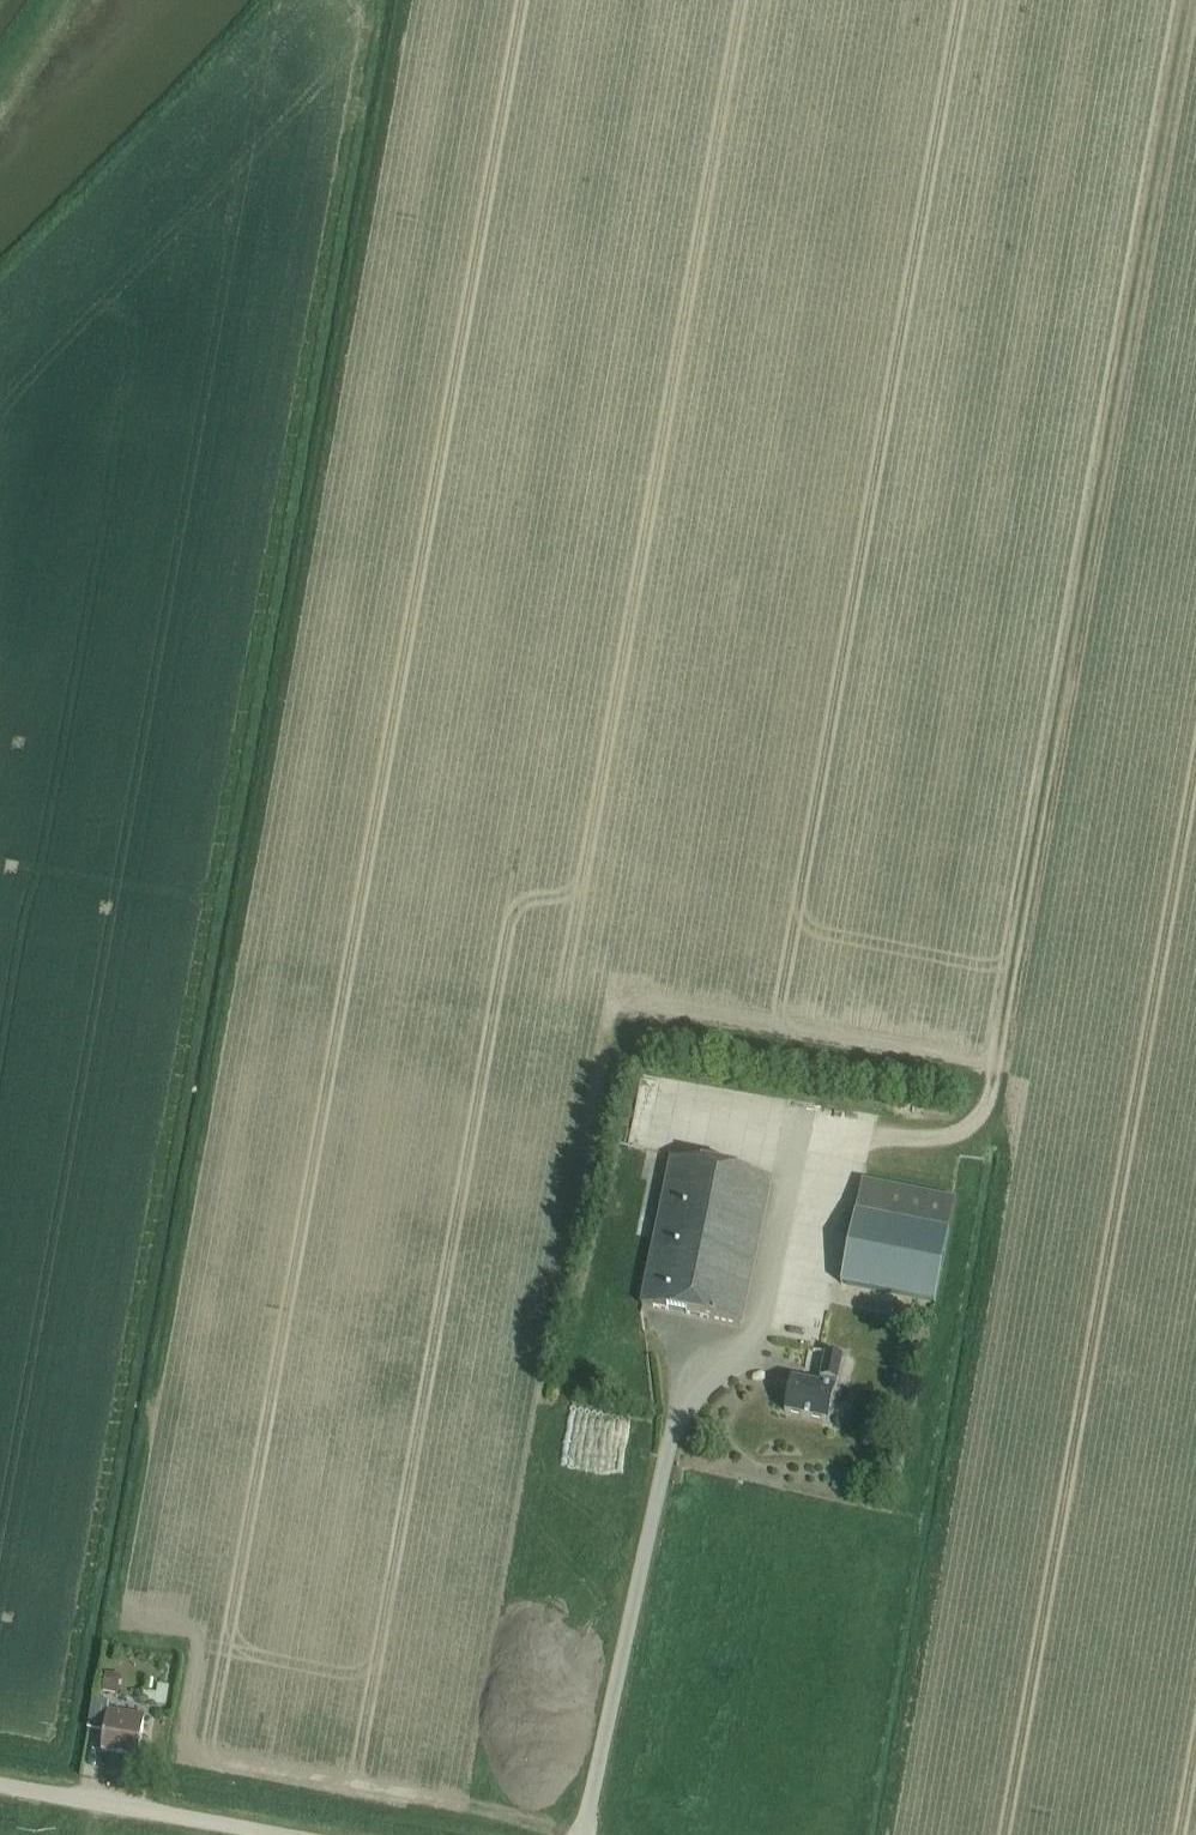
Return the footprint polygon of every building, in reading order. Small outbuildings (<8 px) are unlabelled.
[(636,1124),(652,1129),(667,1080),(651,1075),(636,1124)] [(740,1324),(745,1300),(770,1176),(671,1156),(641,1304),(740,1324)] [(936,1299),(950,1229),(956,1199),(864,1180),(843,1280),(936,1299)] [(828,1420),(842,1355),(826,1351),(819,1384),(791,1378),(784,1410),(828,1420)] [(166,1706),(169,1685),(157,1684),(156,1692),(142,1690),(141,1701),(155,1704),(166,1706)] [(138,1754),(142,1731),(145,1713),(106,1706),(107,1700),(93,1698),(91,1705),(88,1729),(103,1732),(101,1749),(138,1754)]
